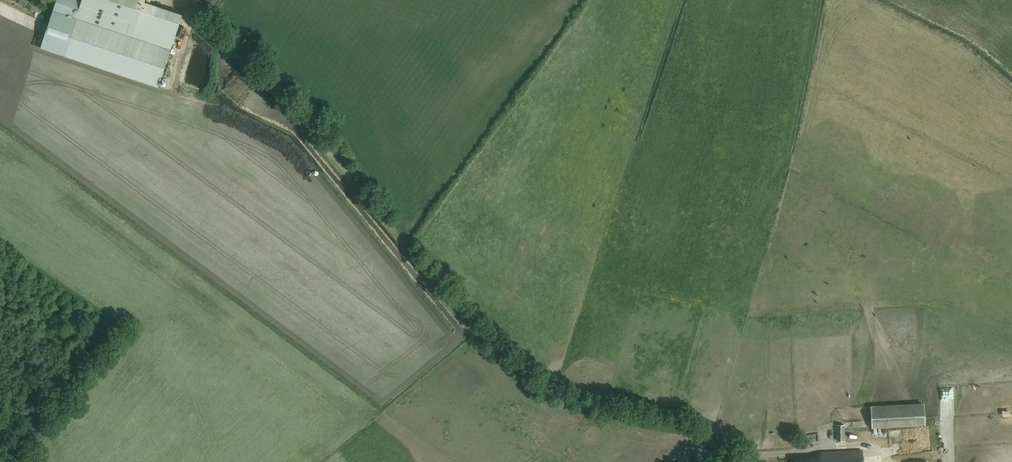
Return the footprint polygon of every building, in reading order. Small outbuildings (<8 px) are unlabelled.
[(41,47),(158,87),(182,14),(144,2),(145,0),(57,0),(41,47)] [(923,403),(913,404),(872,406),(873,427),(924,424),(923,403)] [(708,424),(713,430),(719,426),(715,420),(708,424)] [(795,461),(862,461),(861,451),(817,453),(817,457),(795,458),(795,461)]
